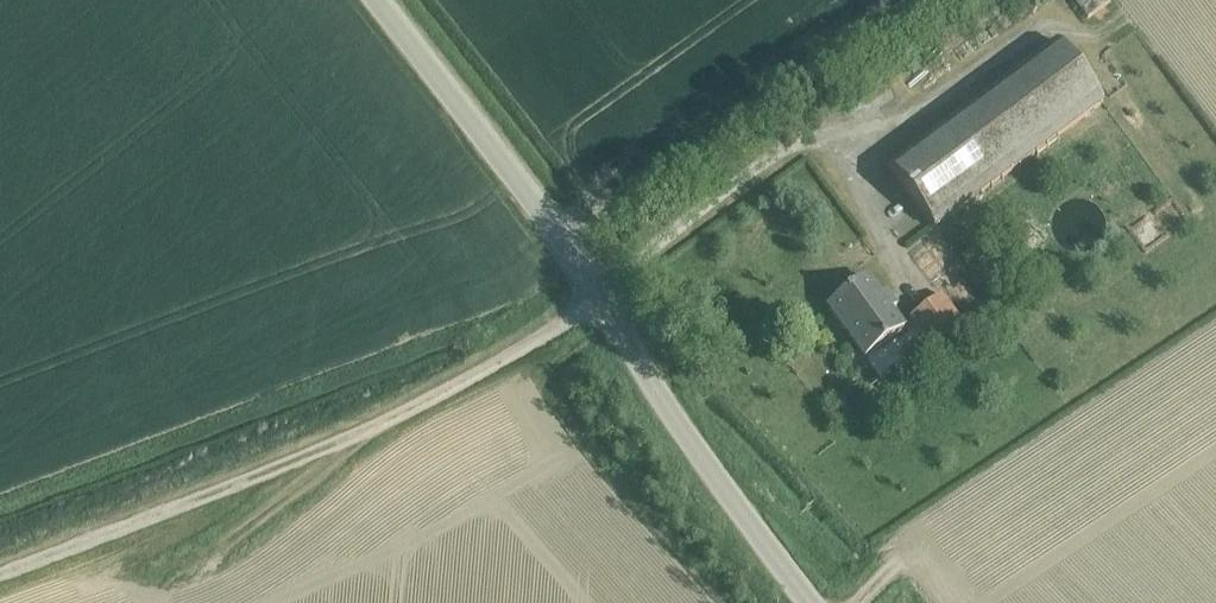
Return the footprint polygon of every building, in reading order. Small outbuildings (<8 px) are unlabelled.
[(1086,18),(1109,1),(1108,0),(1073,0),(1086,18)] [(888,166),(933,227),(1102,102),(1056,40),(888,166)] [(827,306),(864,356),(903,327),(866,277),(827,306)] [(908,317),(928,344),(960,321),(940,294),(908,317)]
